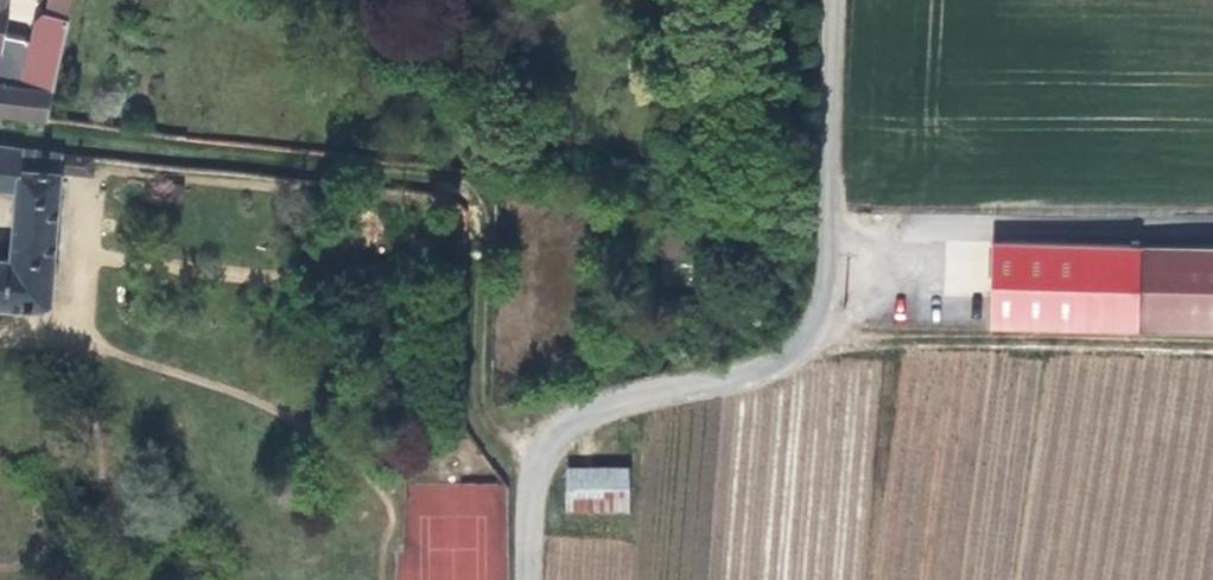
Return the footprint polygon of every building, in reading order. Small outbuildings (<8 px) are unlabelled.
[(52,92),(73,7),(64,5),(66,0),(62,0),(58,17),(40,14),(21,87),(52,92)] [(10,11),(3,10),(0,9),(0,48),(10,11)] [(45,118),(52,92),(21,87),(0,85),(0,111),(45,118)] [(62,168),(20,163),(22,145),(0,142),(0,190),(15,192),(10,258),(0,257),(0,305),(43,307),(53,297),(62,168)] [(87,154),(63,151),(62,168),(85,171),(87,154)] [(993,247),(990,325),(989,332),(1139,337),(1141,250),(1051,248),(993,247)] [(632,478),(570,477),(568,530),(631,533),(632,478)]
